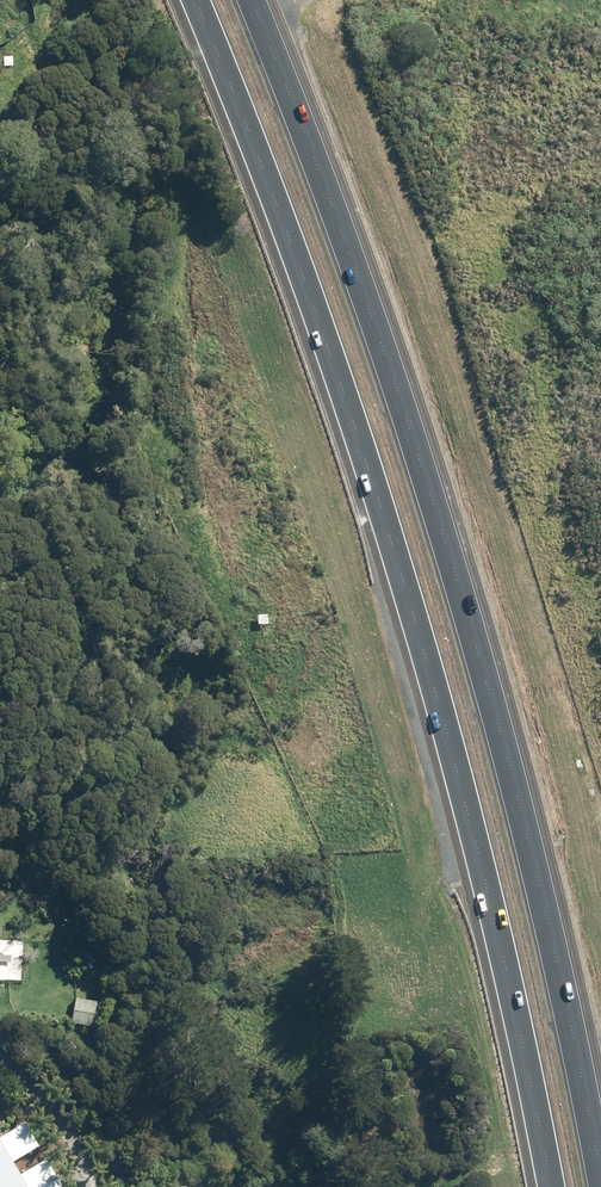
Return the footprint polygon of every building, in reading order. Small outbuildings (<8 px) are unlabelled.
[(78,998),(74,1022),(98,1027),(103,1002),(78,998)] [(4,1138),(0,1140),(0,1186),(31,1186),(4,1138)]
